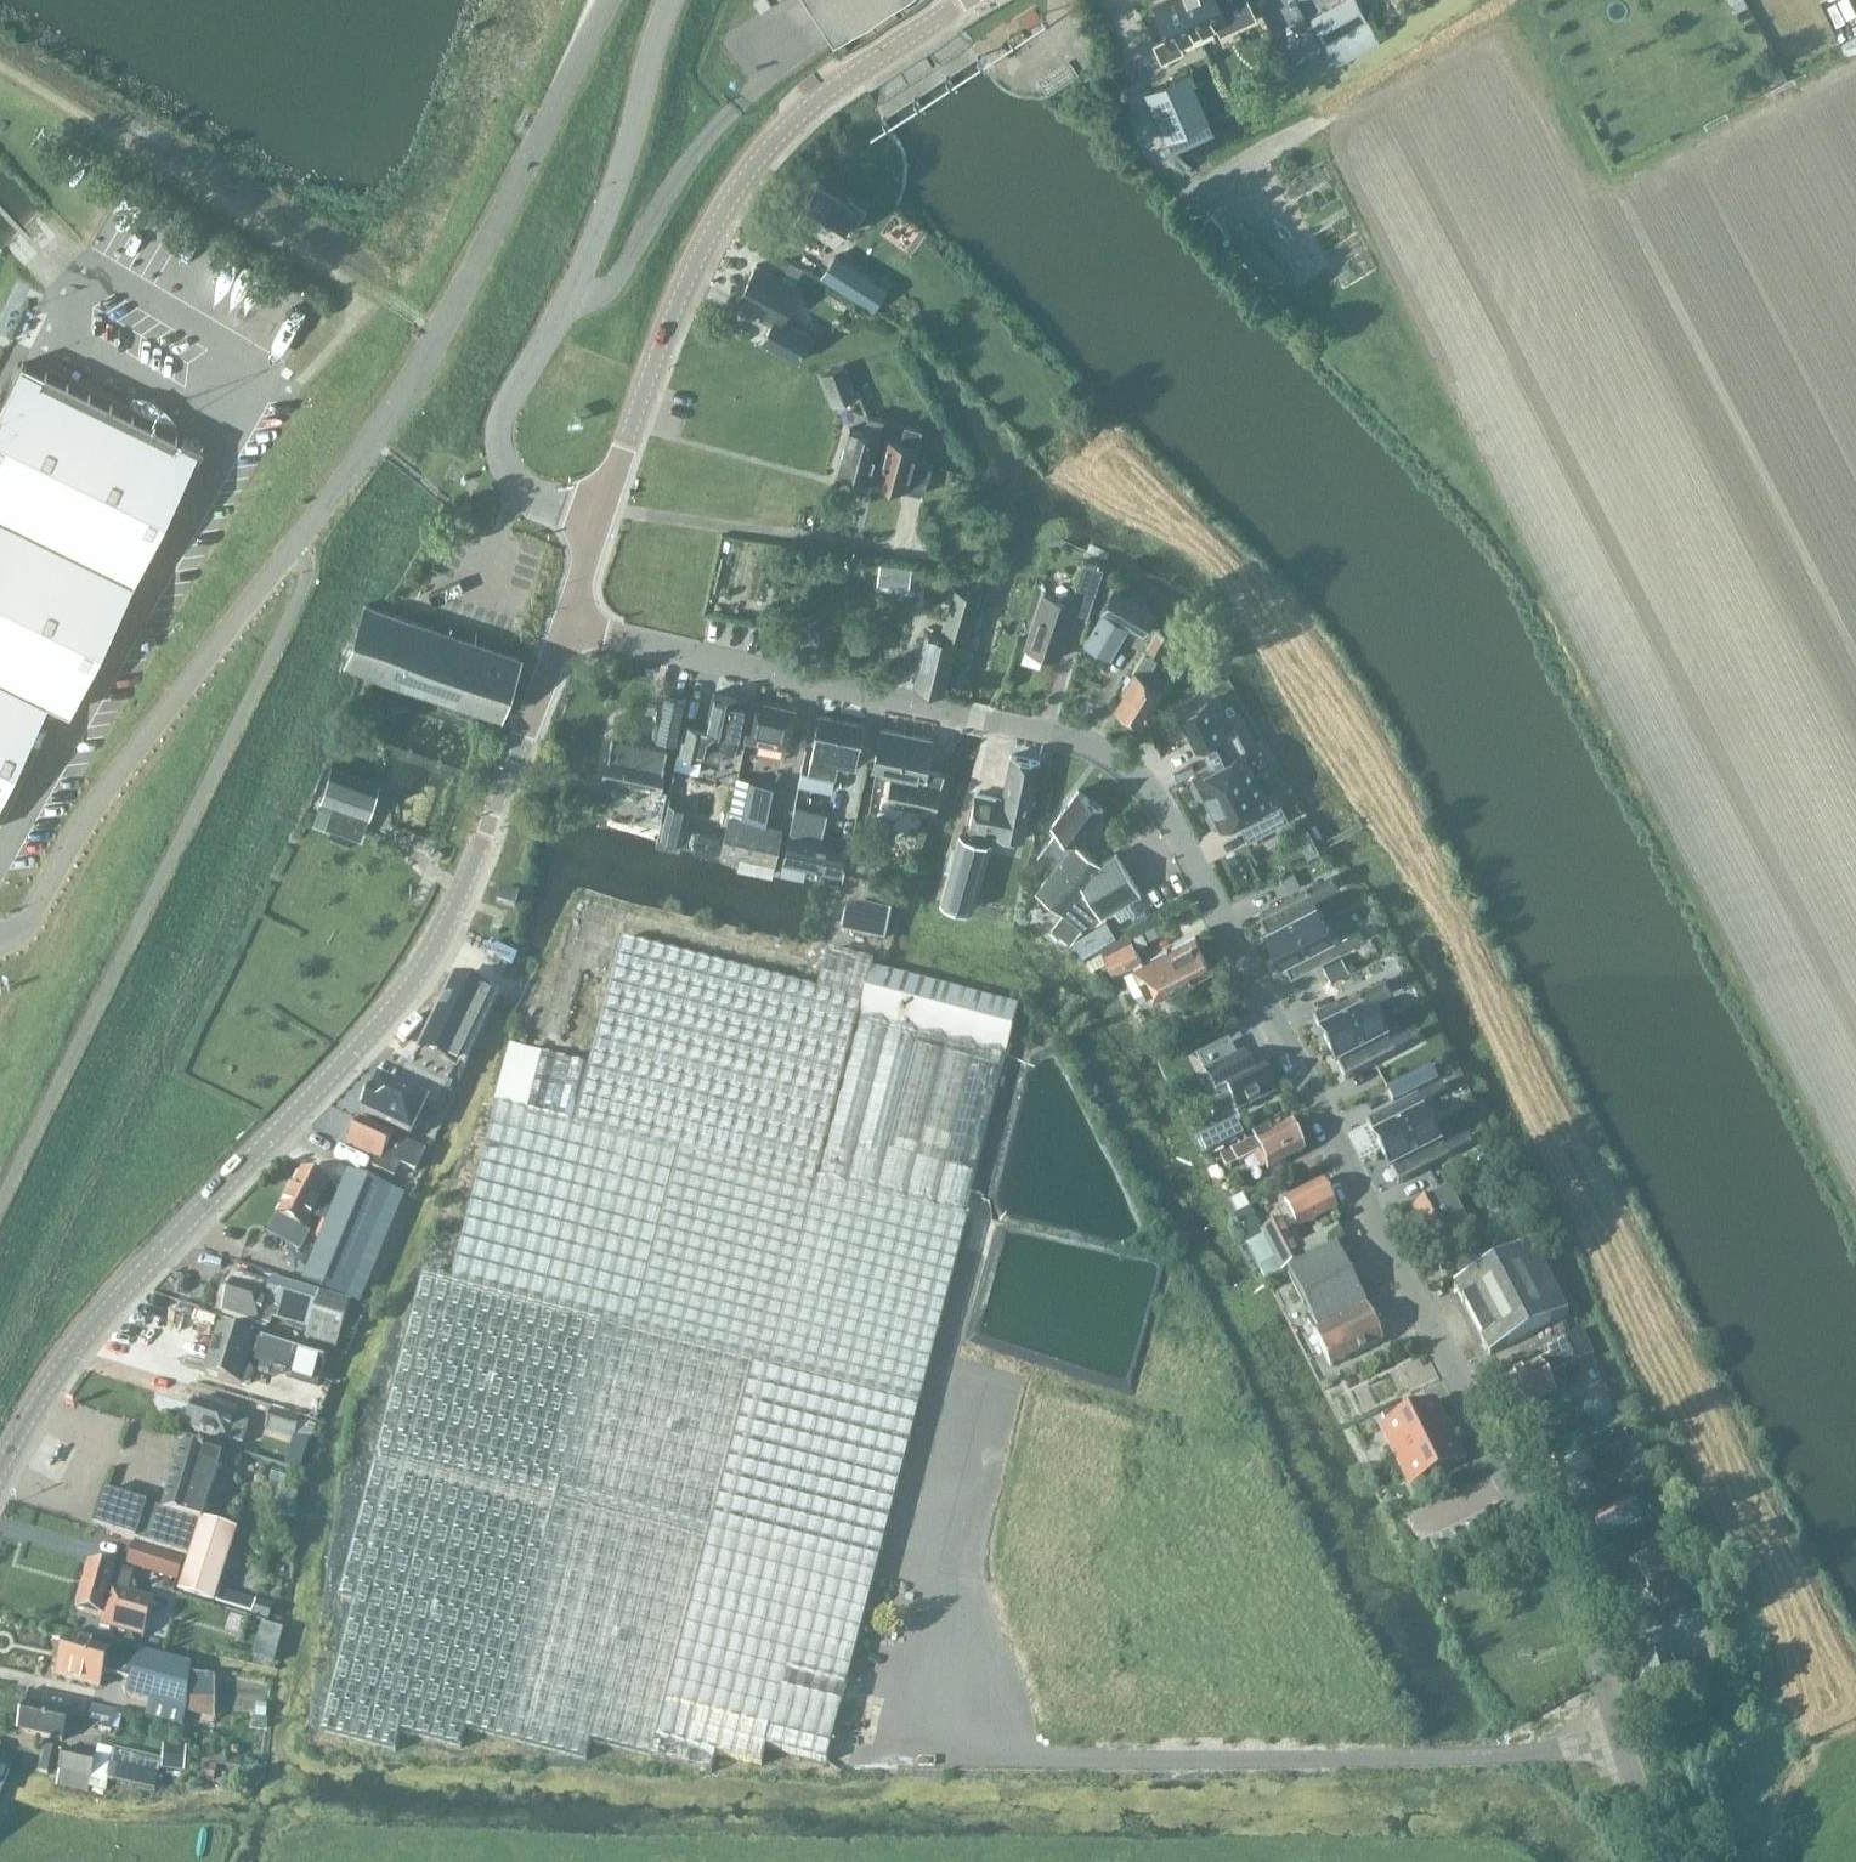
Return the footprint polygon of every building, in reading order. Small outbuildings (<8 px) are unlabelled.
[(835,35),(888,0),(812,0),(835,35)] [(1153,44),(1161,61),(1184,51),(1180,43),(1226,21),(1230,30),(1257,18),(1249,0),(1167,0),(1155,6),(1169,37),(1153,44)] [(1368,20),(1357,0),(1343,0),(1311,18),(1325,43),(1338,65),(1381,41),(1368,20)] [(1188,72),(1145,90),(1165,137),(1208,120),(1188,72)] [(854,227),(867,207),(848,194),(844,200),(818,182),(797,214),(834,239),(845,221),(854,227)] [(842,290),(856,269),(835,255),(821,276),(842,290)] [(756,265),(736,300),(773,320),(761,341),(797,362),(811,336),(781,319),(798,288),(756,265)] [(872,305),(884,287),(859,270),(847,288),(872,305)] [(0,411),(0,803),(49,702),(71,713),(187,475),(190,477),(204,448),(184,438),(183,441),(24,363),(0,411)] [(835,405),(857,396),(844,365),(822,374),(835,405)] [(868,478),(884,420),(868,415),(864,432),(849,428),(838,470),(868,478)] [(924,494),(932,464),(914,459),(922,430),(906,425),(901,442),(887,438),(875,480),(924,494)] [(1087,615),(1103,567),(1084,561),(1071,601),(1044,592),(1026,646),(1060,658),(1075,611),(1087,615)] [(967,636),(979,595),(956,588),(943,629),(967,636)] [(1156,612),(1114,588),(1101,610),(1103,612),(1083,645),(1109,660),(1128,627),(1143,635),(1156,612)] [(366,605),(347,665),(415,687),(416,684),(438,691),(436,698),(444,701),(447,694),(501,711),(519,658),(434,631),(435,628),(366,605)] [(1125,691),(1116,706),(1142,721),(1162,687),(1166,689),(1171,681),(1151,668),(1171,634),(1159,627),(1122,689),(1125,691)] [(944,692),(956,640),(927,633),(914,685),(944,692)] [(962,648),(960,661),(970,663),(973,649),(962,648)] [(688,698),(662,692),(653,735),(679,740),(688,698)] [(686,724),(680,752),(721,761),(725,742),(737,745),(739,736),(747,700),(714,693),(706,728),(686,724)] [(1207,700),(1179,715),(1196,747),(1197,749),(1205,744),(1215,764),(1194,775),(1195,778),(1192,779),(1191,783),(1197,795),(1201,796),(1204,795),(1207,801),(1254,777),(1242,752),(1246,750),(1235,728),(1224,733),(1207,700)] [(787,748),(795,710),(754,701),(746,738),(787,748)] [(855,762),(863,724),(820,715),(808,772),(834,778),(838,759),(855,762)] [(873,769),(893,773),(887,800),(933,810),(945,773),(926,769),(932,739),(882,728),(873,769)] [(661,818),(666,795),(658,793),(667,748),(613,736),(604,777),(653,787),(652,792),(647,815),(661,818)] [(1040,762),(1011,755),(1002,799),(976,794),(969,825),(995,830),(995,833),(1024,839),(1040,762)] [(332,766),(321,799),(334,804),(324,836),(354,846),(364,814),(368,815),(379,782),(332,766)] [(1255,777),(1207,801),(1211,808),(1208,809),(1207,813),(1213,825),(1216,826),(1220,825),(1221,828),(1250,813),(1260,832),(1287,818),(1277,797),(1267,802),(1255,777)] [(1075,930),(1140,892),(1117,853),(1100,863),(1076,845),(1103,809),(1078,790),(1052,825),(1058,830),(1038,857),(1053,869),(1037,891),(1063,911),(1075,930)] [(669,803),(660,839),(681,844),(690,807),(669,803)] [(796,806),(792,822),(780,874),(820,883),(823,870),(840,874),(846,847),(819,841),(825,813),(796,806)] [(729,815),(721,851),(740,856),(737,868),(772,876),(783,827),(729,815)] [(961,836),(942,902),(972,911),(991,845),(961,836)] [(852,880),(869,882),(871,859),(854,857),(852,880)] [(1334,876),(1259,914),(1275,945),(1326,919),(1315,898),(1339,886),(1334,876)] [(514,907),(518,895),(500,889),(496,901),(514,907)] [(1337,940),(1326,919),(1275,945),(1291,976),(1342,950),(1342,949),(1363,938),(1366,937),(1361,927),(1337,940)] [(1150,1000),(1212,969),(1195,936),(1134,968),(1150,1000)] [(422,1274),(338,1597),(353,1601),(319,1733),(395,1753),(400,1734),(460,1750),(465,1730),(586,1762),(591,1743),(710,1774),(715,1755),(761,1767),(766,1749),(826,1764),(918,1403),(1003,1064),(1018,1007),(871,970),(872,965),(827,953),(816,991),(621,939),(587,1068),(541,1056),(526,1112),(497,1104),(451,1281),(422,1274)] [(1114,972),(1140,957),(1131,940),(1104,954),(1114,972)] [(454,979),(413,1067),(446,1082),(487,995),(454,979)] [(1393,990),(1388,980),(1386,981),(1313,1018),(1329,1048),(1379,1023),(1369,1002),(1393,990)] [(586,1049),(598,994),(551,985),(548,1000),(566,1004),(558,1043),(586,1049)] [(1390,1044),(1379,1023),(1329,1049),(1345,1080),(1419,1041),(1414,1031),(1390,1044)] [(1228,1043),(1198,1059),(1220,1103),(1231,1098),(1238,1112),(1274,1094),(1260,1066),(1250,1071),(1243,1056),(1236,1059),(1228,1043)] [(376,1083),(362,1113),(410,1136),(424,1106),(435,1111),(446,1087),(403,1067),(392,1091),(376,1083)] [(1446,1094),(1441,1084),(1367,1122),(1383,1153),(1433,1127),(1422,1106),(1446,1094)] [(418,1166),(424,1152),(359,1121),(347,1146),(377,1160),(373,1169),(393,1178),(403,1159),(418,1166)] [(1268,1169),(1303,1151),(1289,1124),(1269,1135),(1268,1132),(1253,1140),(1231,1151),(1238,1164),(1259,1153),(1268,1169)] [(1433,1127),(1383,1153),(1385,1158),(1398,1184),(1449,1158),(1473,1145),(1468,1135),(1443,1148),(1434,1130),(1433,1127)] [(1229,1152),(1220,1156),(1226,1169),(1235,1164),(1229,1152)] [(332,1211),(318,1204),(329,1185),(302,1170),(277,1216),(304,1231),(311,1218),(325,1226),(302,1281),(359,1305),(404,1196),(348,1173),(332,1211)] [(1312,1242),(1298,1250),(1289,1232),(1335,1209),(1321,1182),(1284,1200),(1288,1207),(1278,1212),(1283,1222),(1262,1233),(1282,1272),(1318,1253),(1312,1242)] [(1428,1247),(1466,1228),(1449,1193),(1411,1213),(1428,1247)] [(1507,1258),(1533,1244),(1509,1193),(1481,1206),(1507,1258)] [(1533,1244),(1507,1258),(1454,1286),(1490,1356),(1569,1315),(1533,1244)] [(1330,1367),(1383,1340),(1336,1246),(1288,1270),(1310,1314),(1305,1317),(1330,1367)] [(232,1283),(223,1311),(268,1325),(270,1318),(308,1330),(305,1339),(336,1348),(340,1334),(349,1304),(271,1280),(267,1294),(232,1283)] [(218,1327),(204,1373),(239,1384),(240,1383),(245,1385),(250,1383),(253,1374),(250,1369),(245,1367),(249,1354),(255,1356),(259,1342),(253,1340),(254,1338),(218,1327)] [(253,1360),(289,1371),(287,1377),(318,1386),(328,1351),(263,1331),(253,1360)] [(1576,1361),(1566,1342),(1548,1351),(1551,1356),(1502,1381),(1518,1412),(1554,1394),(1545,1377),(1576,1361)] [(242,1444),(249,1424),(234,1419),(237,1409),(200,1398),(198,1404),(195,1403),(187,1427),(242,1444)] [(1448,1430),(1433,1400),(1401,1416),(1397,1408),(1381,1416),(1385,1425),(1381,1427),(1396,1456),(1448,1430)] [(316,1423),(300,1419),(270,1410),(265,1428),(294,1437),(310,1443),(316,1423)] [(1463,1459),(1448,1430),(1396,1456),(1411,1485),(1415,1483),(1419,1492),(1435,1483),(1431,1475),(1463,1459)] [(181,1446),(178,1458),(162,1510),(103,1492),(93,1527),(189,1557),(177,1594),(214,1605),(236,1532),(202,1521),(221,1458),(181,1446)] [(1577,1481),(1592,1473),(1584,1457),(1569,1465),(1566,1460),(1544,1472),(1565,1513),(1588,1502),(1577,1481)] [(1640,1520),(1629,1499),(1590,1519),(1601,1540),(1640,1520)] [(183,1560),(132,1544),(125,1565),(176,1581),(183,1560)] [(112,1618),(110,1628),(142,1637),(153,1600),(127,1593),(132,1573),(90,1561),(76,1609),(112,1618)] [(186,1713),(189,1675),(190,1666),(137,1651),(134,1665),(107,1658),(109,1651),(68,1639),(57,1676),(99,1688),(103,1671),(130,1679),(125,1695),(186,1713)] [(1647,1703),(1684,1690),(1669,1645),(1632,1657),(1647,1703)] [(191,1680),(190,1702),(213,1704),(214,1681),(191,1680)] [(89,1704),(71,1700),(28,1691),(19,1731),(62,1740),(67,1716),(99,1723),(98,1728),(111,1730),(115,1711),(88,1705),(89,1704)] [(96,1756),(64,1749),(55,1786),(87,1793),(96,1756)]
